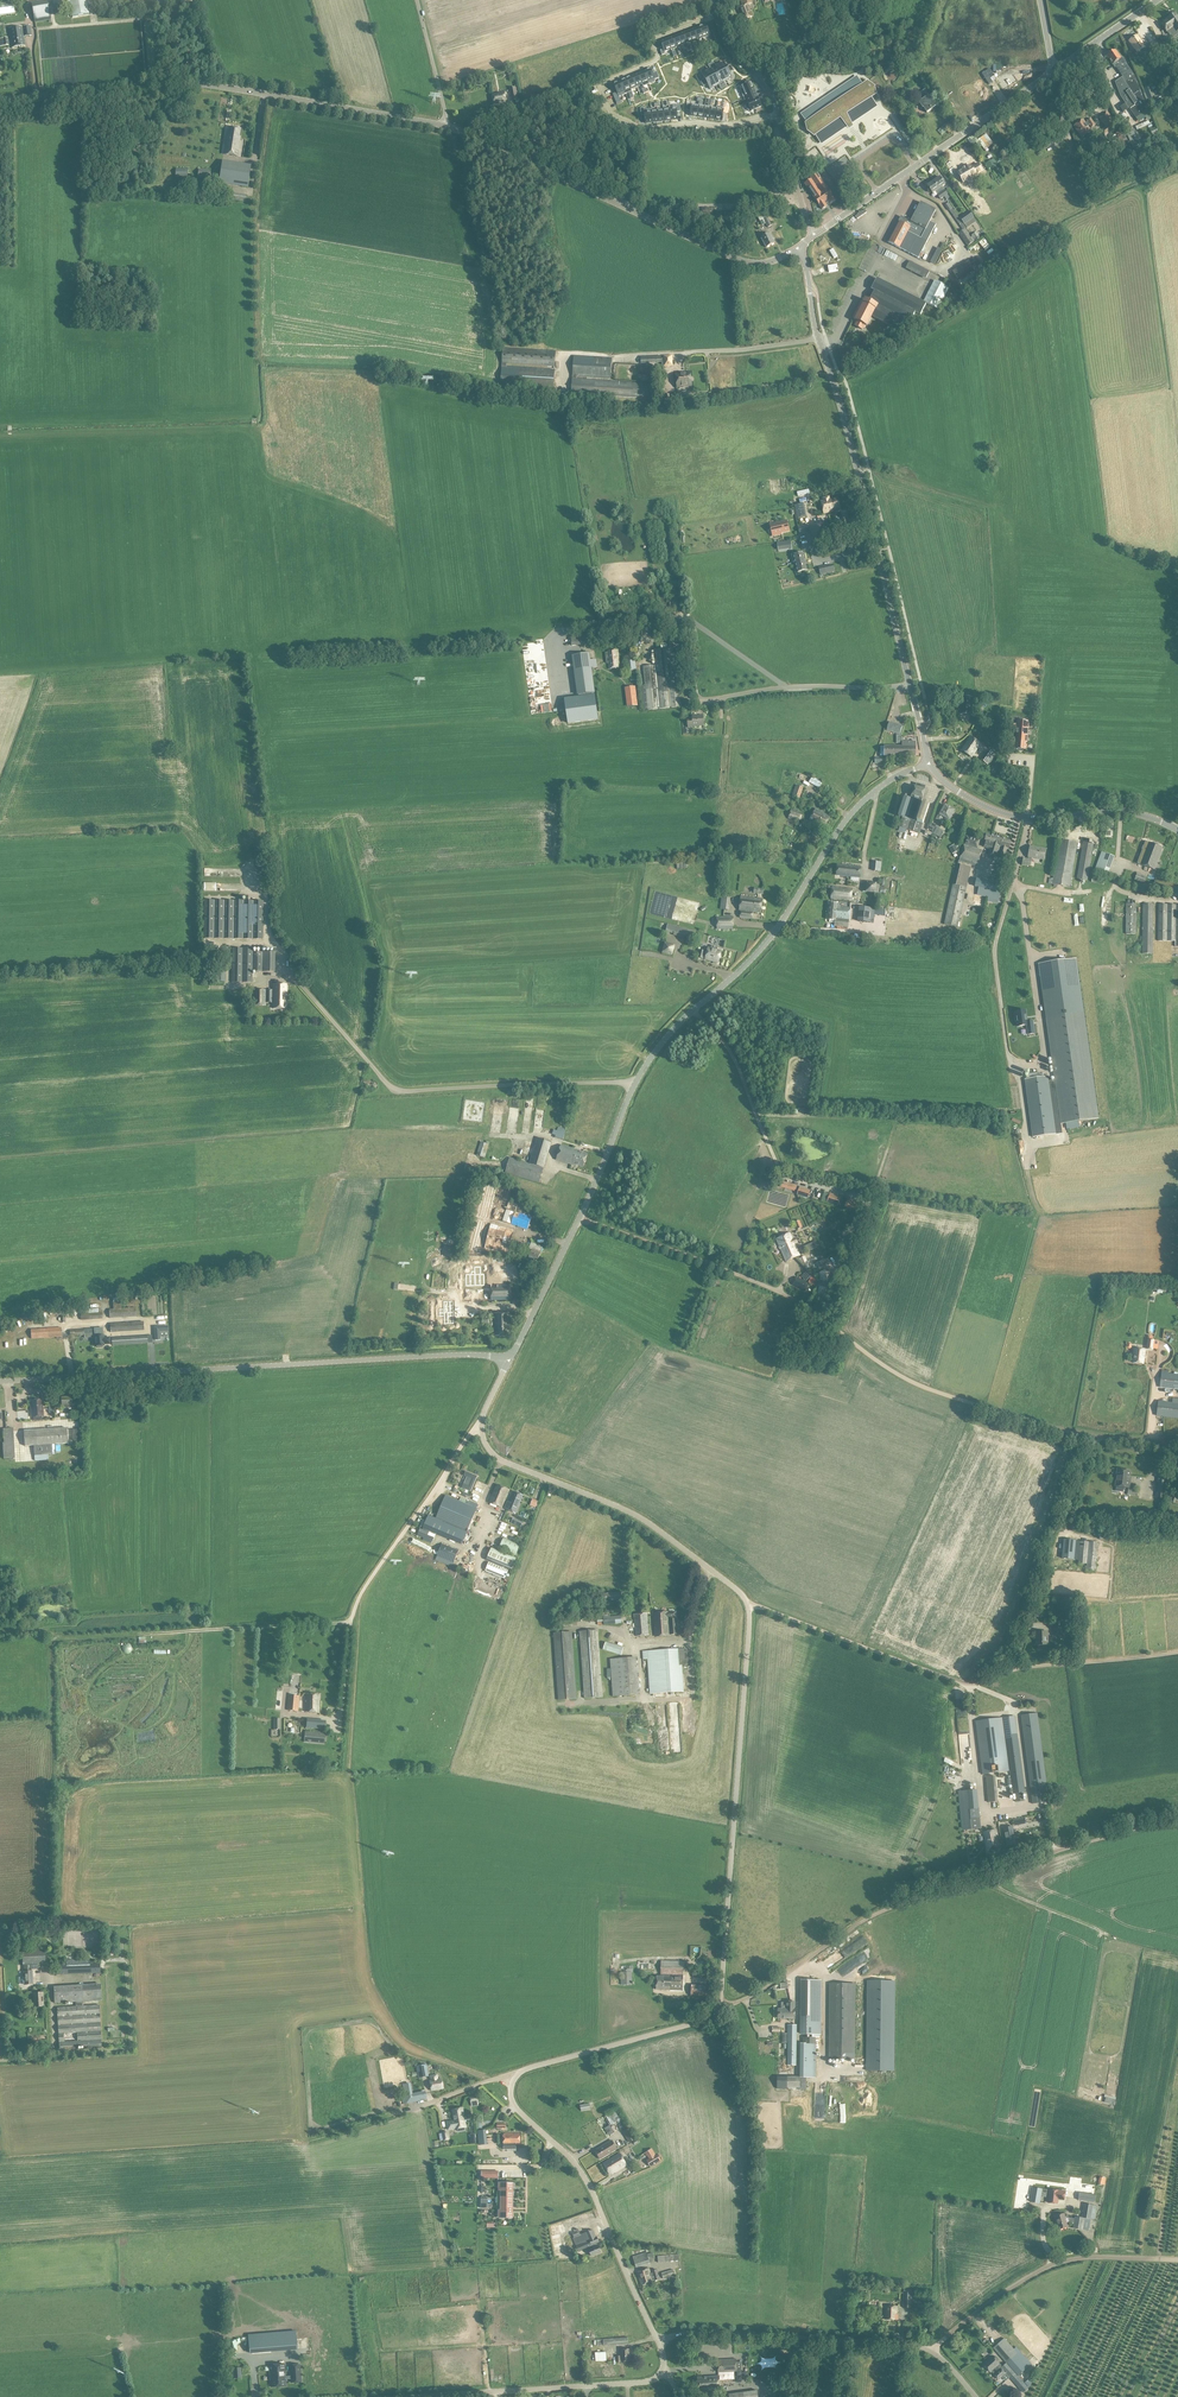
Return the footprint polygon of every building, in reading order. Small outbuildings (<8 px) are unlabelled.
[(0,1),(0,16),(15,14),(13,0),(11,0),(0,1)] [(48,0),(31,3),(35,22),(51,19),(48,0)] [(87,0),(52,0),(53,6),(70,3),(72,17),(89,14),(87,0)] [(743,6),(739,7),(741,14),(743,19),(753,16),(751,11),(750,11),(748,5),(752,4),(751,0),(741,0),(743,6)] [(1175,14),(1168,18),(1169,19),(1162,24),(1167,32),(1177,26),(1177,28),(1177,19),(1175,14)] [(706,24),(699,27),(703,38),(710,35),(706,24)] [(30,26),(9,29),(11,48),(25,46),(24,37),(26,37),(31,36),(30,26)] [(703,38),(699,27),(694,29),(697,39),(702,37),(703,38)] [(694,29),(688,31),(692,41),(697,39),(694,29)] [(692,41),(688,31),(683,33),(687,43),(692,41)] [(687,43),(683,33),(678,35),(681,45),(687,43)] [(676,47),(681,45),(678,35),(672,37),(676,47)] [(676,47),(672,37),(667,39),(671,50),(671,49),(676,47)] [(1129,42),(1135,50),(1134,51),(1138,57),(1144,53),(1145,54),(1151,49),(1147,43),(1143,45),(1140,40),(1138,41),(1136,37),(1129,42)] [(0,39),(0,47),(4,46),(9,46),(8,38),(3,39),(0,39)] [(664,52),(671,50),(667,39),(660,41),(663,49),(660,51),(662,55),(665,54),(664,52)] [(1115,51),(1107,56),(1115,68),(1116,67),(1122,63),(1123,65),(1119,68),(1124,76),(1123,77),(1115,82),(1120,97),(1129,109),(1136,119),(1148,110),(1136,79),(1134,76),(1131,70),(1130,70),(1126,64),(1122,57),(1120,58),(1115,51)] [(722,73),(727,70),(729,69),(728,67),(726,68),(723,63),(718,66),(722,73)] [(722,73),(718,66),(715,67),(714,66),(712,67),(717,76),(722,73)] [(944,76),(962,76),(962,66),(945,66),(936,66),(939,71),(944,71),(944,76)] [(712,79),(717,76),(712,67),(710,68),(711,69),(708,71),(712,79)] [(644,72),(648,82),(654,79),(650,69),(644,72)] [(732,78),(728,72),(730,71),(729,69),(727,70),(722,73),(726,81),(732,78)] [(1003,89),(1016,80),(1010,71),(1008,73),(1006,70),(998,76),(999,78),(997,80),(1003,89)] [(712,79),(708,71),(702,74),(705,79),(704,80),(705,82),(706,81),(706,82),(712,79)] [(638,74),(642,84),(648,82),(644,72),(638,74)] [(726,81),(722,73),(717,76),(722,85),(724,84),(723,82),(726,81)] [(638,74),(632,77),(636,87),(642,84),(638,74)] [(722,85),(717,76),(712,79),(716,86),(719,85),(720,86),(722,85)] [(630,89),(636,87),(632,77),(626,79),(630,89)] [(857,78),(802,114),(809,125),(807,126),(812,133),(814,132),(822,143),(876,106),(869,95),(875,91),(869,84),(863,88),(857,78)] [(626,79),(620,81),(624,92),(630,89),(626,79)] [(716,86),(712,79),(706,82),(706,81),(705,82),(706,84),(707,84),(710,88),(710,89),(716,86)] [(618,94),(624,92),(620,81),(614,84),(617,94),(618,94)] [(749,99),(757,95),(756,93),(752,83),(743,86),(749,99)] [(797,85),(799,99),(804,98),(803,94),(802,94),(802,93),(810,92),(809,83),(797,85)] [(1150,105),(1157,103),(1151,86),(1145,88),(1150,105)] [(921,92),(925,98),(919,103),(921,106),(922,106),(927,113),(936,107),(930,98),(934,96),(928,87),(921,92)] [(516,88),(510,89),(512,101),(518,100),(516,88)] [(966,95),(975,109),(983,103),(974,90),(966,95)] [(504,93),(493,94),(494,104),(506,102),(504,93)] [(758,96),(757,95),(749,99),(748,99),(753,111),(763,107),(760,99),(758,95),(758,96)] [(690,115),(697,116),(699,106),(687,105),(686,110),(691,111),(690,115)] [(717,109),(715,119),(722,120),(724,107),(717,106),(717,109)] [(645,116),(645,123),(653,122),(651,112),(644,113),(644,108),(640,109),(641,116),(645,116)] [(676,109),(669,110),(671,120),(678,119),(676,109)] [(876,146),(891,138),(885,128),(887,127),(879,111),(867,118),(871,124),(861,129),(857,123),(847,129),(856,145),(861,142),(865,148),(874,143),(876,146)] [(1107,126),(1105,127),(1101,130),(1105,136),(1118,127),(1108,112),(1107,113),(1106,113),(1101,117),(1107,126)] [(1087,134),(1091,132),(1088,127),(1089,125),(1091,128),(1095,125),(1091,118),(1087,121),(1087,122),(1085,123),(1083,120),(1074,126),(1082,138),(1084,136),(1087,134)] [(227,135),(224,154),(238,157),(241,137),(239,137),(240,130),(229,128),(228,135),(227,135)] [(1040,129),(1034,132),(1038,137),(1043,134),(1040,129)] [(1122,146),(1124,146),(1129,144),(1130,143),(1123,130),(1122,130),(1118,132),(1116,133),(1120,141),(1122,146)] [(833,138),(840,148),(851,141),(845,131),(833,138)] [(1138,140),(1134,131),(1127,134),(1131,143),(1138,140)] [(1031,135),(1019,142),(1023,147),(1034,140),(1031,135)] [(816,149),(824,159),(831,154),(823,143),(816,149)] [(1016,157),(1020,154),(1023,152),(1020,149),(1018,150),(1017,149),(1012,152),(1016,157)] [(222,161),(218,183),(248,188),(251,165),(222,161)] [(966,169),(958,173),(963,182),(976,175),(976,176),(983,172),(980,167),(973,171),(971,166),(966,169)] [(176,168),(175,177),(187,178),(187,168),(176,168)] [(198,169),(198,178),(210,178),(210,169),(198,169)] [(807,182),(805,184),(819,205),(820,205),(823,209),(827,206),(826,205),(829,203),(830,204),(836,200),(828,189),(817,173),(810,178),(810,177),(806,180),(807,182)] [(936,180),(934,182),(944,197),(946,199),(949,197),(947,195),(942,187),(945,185),(940,178),(939,176),(935,179),(936,180)] [(934,182),(927,186),(932,194),(935,192),(937,195),(940,200),(944,197),(934,182)] [(921,203),(911,222),(901,217),(898,222),(900,222),(889,243),(919,259),(936,225),(930,222),(936,210),(921,203)] [(703,208),(703,218),(710,218),(710,223),(722,223),(722,218),(722,211),(717,211),(717,209),(717,207),(703,208)] [(969,212),(960,218),(964,225),(974,218),(969,212)] [(765,214),(762,216),(766,224),(768,228),(772,226),(768,218),(767,218),(765,214)] [(858,219),(855,216),(846,223),(848,225),(858,219)] [(853,224),(854,228),(852,229),(857,240),(866,237),(859,221),(853,224)] [(777,229),(780,236),(786,233),(783,227),(777,229)] [(965,230),(959,234),(968,247),(974,243),(973,242),(975,241),(972,237),(970,238),(965,230)] [(977,233),(972,236),(975,241),(980,238),(977,233)] [(770,234),(761,238),(766,248),(775,243),(770,234)] [(827,265),(826,250),(816,251),(816,261),(818,261),(819,265),(827,265)] [(931,271),(908,261),(906,265),(909,266),(908,269),(927,278),(931,271)] [(969,261),(953,272),(958,279),(974,269),(969,261)] [(838,271),(837,264),(828,266),(829,272),(838,271)] [(880,270),(894,274),(895,269),(882,264),(880,270)] [(858,322),(855,326),(862,330),(863,328),(865,329),(866,326),(867,326),(872,317),(899,331),(905,320),(910,323),(915,313),(921,315),(926,304),(880,280),(869,302),(866,300),(864,304),(855,321),(858,322)] [(934,281),(924,302),(938,309),(949,289),(934,281)] [(503,348),(502,363),(555,367),(556,352),(503,348)] [(673,355),(663,355),(664,367),(673,367),(673,355)] [(574,356),(573,376),(611,379),(612,358),(574,356)] [(661,356),(641,357),(641,364),(661,363),(661,356)] [(502,366),(501,387),(554,390),(555,369),(502,366)] [(690,373),(676,374),(677,387),(691,386),(690,373)] [(573,379),(572,394),(593,396),(653,399),(654,384),(594,380),(573,379)] [(829,499),(829,497),(822,498),(822,501),(821,501),(824,513),(832,512),(832,511),(832,510),(833,510),(834,510),(834,509),(833,508),(832,509),(831,507),(832,506),(831,505),(831,503),(830,500),(830,501),(830,500),(829,499)] [(832,511),(832,512),(840,510),(837,497),(829,499),(830,500),(830,501),(830,500),(831,503),(831,505),(832,506),(831,507),(832,509),(833,508),(834,509),(834,510),(833,510),(832,510),(832,511)] [(795,506),(798,518),(806,517),(803,504),(795,506)] [(839,514),(812,519),(814,530),(841,524),(839,514)] [(856,515),(849,517),(852,531),(859,529),(856,515)] [(787,521),(771,525),(774,536),(782,534),(782,533),(789,531),(787,521)] [(808,524),(797,527),(799,534),(810,532),(808,524)] [(803,553),(794,555),(796,564),(805,562),(803,553)] [(805,562),(796,564),(798,572),(807,570),(805,562)] [(833,565),(819,568),(821,574),(834,571),(833,565)] [(580,645),(579,635),(570,636),(571,647),(580,645)] [(655,665),(643,667),(648,710),(658,709),(661,709),(670,708),(671,708),(682,707),(676,647),(653,649),(655,665)] [(634,650),(633,657),(639,659),(643,654),(640,649),(634,650)] [(618,650),(607,652),(609,669),(620,668),(618,650)] [(542,653),(532,655),(534,675),(540,674),(541,678),(547,678),(546,671),(545,664),(539,664),(538,656),(542,656),(542,653)] [(590,661),(589,654),(573,656),(578,695),(594,693),(591,668),(597,667),(596,660),(590,661)] [(636,660),(625,661),(627,672),(637,670),(636,660)] [(962,696),(961,714),(971,715),(972,697),(962,696)] [(692,719),(688,719),(688,727),(693,727),(693,726),(704,726),(703,716),(697,716),(697,715),(692,716),(692,719)] [(1029,722),(1018,721),(1018,725),(1014,724),(1014,728),(1028,729),(1029,722)] [(900,734),(902,726),(890,722),(887,731),(899,734),(900,734)] [(1028,729),(1014,728),(1014,731),(1017,732),(1017,735),(1028,736),(1028,729)] [(971,738),(962,750),(972,757),(981,745),(971,738)] [(902,747),(897,747),(897,757),(915,757),(916,743),(902,742),(902,747)] [(1027,750),(1027,743),(1013,742),(1013,745),(1016,745),(1016,749),(1027,750)] [(897,747),(885,747),(885,756),(897,757),(897,747)] [(995,754),(988,749),(981,759),(988,764),(995,754)] [(811,775),(808,781),(813,784),(816,778),(811,775)] [(796,785),(792,797),(799,799),(804,788),(796,785)] [(922,803),(926,790),(914,787),(910,799),(905,797),(898,817),(903,818),(900,827),(920,833),(922,824),(923,825),(929,805),(922,803)] [(945,806),(943,810),(941,809),(935,820),(941,823),(944,817),(949,820),(955,811),(945,806)] [(791,809),(788,819),(799,823),(803,813),(791,809)] [(816,809),(809,821),(823,829),(830,817),(816,809)] [(991,841),(992,836),(987,834),(983,847),(989,849),(988,854),(992,856),(994,847),(991,846),(992,842),(991,841)] [(963,846),(960,857),(979,862),(982,850),(978,849),(980,841),(966,836),(963,846)] [(1011,841),(992,836),(991,841),(992,842),(991,846),(994,847),(992,856),(1005,859),(1008,849),(1009,850),(1011,841)] [(1060,839),(1053,879),(1052,884),(1052,885),(1070,888),(1078,843),(1060,839)] [(1084,839),(1077,879),(1087,881),(1094,840),(1084,839)] [(1141,864),(1149,843),(1146,842),(1143,849),(1139,848),(1134,861),(1141,864)] [(1149,843),(1141,864),(1140,865),(1154,870),(1162,848),(1149,843)] [(955,844),(949,847),(952,853),(958,851),(955,844)] [(1028,857),(1028,859),(1023,858),(1022,865),(1031,867),(1032,860),(1032,858),(1043,860),(1045,849),(1030,847),(1028,857)] [(874,862),(873,871),(881,872),(881,862),(875,862),(874,862)] [(958,927),(960,916),(965,892),(966,888),(971,868),(960,865),(956,864),(952,885),(944,924),(949,925),(958,927)] [(838,865),(837,875),(848,876),(849,866),(838,865)] [(849,866),(848,876),(860,878),(861,868),(849,866)] [(1137,873),(1134,880),(1144,884),(1146,877),(1137,873)] [(1093,876),(1092,882),(1103,885),(1105,878),(1093,876)] [(988,890),(990,882),(980,880),(978,887),(979,887),(988,890)] [(1153,890),(1177,894),(1177,884),(1155,880),(1153,890)] [(1002,885),(990,882),(988,890),(1001,892),(1002,885)] [(880,885),(863,883),(862,891),(879,893),(880,885)] [(852,888),(832,886),(829,886),(828,889),(832,890),(831,899),(851,901),(852,888)] [(988,890),(987,897),(999,900),(1001,892),(988,890)] [(729,895),(720,895),(721,909),(730,909),(729,895)] [(741,897),(740,911),(741,911),(740,918),(752,920),(753,913),(761,914),(762,899),(741,897)] [(263,901),(204,901),(204,939),(263,939),(263,901)] [(831,903),(829,920),(835,920),(835,926),(848,927),(849,920),(851,908),(837,906),(838,904),(831,903)] [(1135,905),(1128,904),(1126,904),(1126,934),(1136,934),(1136,905),(1135,905)] [(1158,942),(1175,942),(1175,947),(1177,947),(1177,905),(1158,904),(1158,942)] [(1144,905),(1143,954),(1153,954),(1153,905),(1144,905)] [(875,909),(859,907),(858,921),(874,923),(875,909)] [(717,917),(717,930),(733,930),(733,916),(717,917)] [(686,934),(687,927),(674,925),(673,932),(686,934)] [(253,972),(261,972),(261,953),(253,953),(253,948),(233,948),(232,983),(242,983),(252,983),(253,972)] [(708,948),(707,953),(705,952),(700,950),(698,958),(703,959),(704,955),(706,956),(705,959),(714,962),(714,963),(717,964),(717,962),(718,963),(721,951),(708,948)] [(1079,980),(1041,985),(1054,1076),(1060,1124),(1099,1118),(1079,980)] [(273,984),(273,1008),(286,1008),(287,985),(273,984)] [(253,1005),(262,1006),(266,1005),(266,990),(253,990),(253,1005)] [(1016,1013),(1014,1013),(1015,1021),(1017,1021),(1018,1026),(1027,1025),(1028,1034),(1035,1033),(1033,1021),(1027,1022),(1025,1010),(1016,1012),(1016,1013)] [(1023,1080),(1031,1139),(1062,1135),(1060,1124),(1054,1076),(1023,1080)] [(545,1105),(546,1097),(539,1096),(537,1104),(545,1105)] [(537,1138),(529,1163),(529,1164),(544,1168),(544,1169),(552,1142),(537,1138)] [(489,1144),(486,1143),(481,1141),(477,1155),(485,1158),(489,1144)] [(577,1165),(583,1167),(587,1154),(581,1152),(561,1145),(557,1160),(577,1166),(577,1165)] [(529,1164),(529,1163),(510,1157),(505,1173),(539,1183),(544,1168),(529,1164)] [(787,1182),(785,1188),(792,1190),(793,1189),(794,1185),(787,1182)] [(799,1188),(797,1194),(808,1198),(810,1192),(799,1188)] [(827,1202),(839,1205),(841,1196),(830,1193),(827,1202)] [(845,1207),(856,1211),(859,1202),(847,1198),(845,1207)] [(502,1219),(505,1209),(500,1207),(497,1217),(502,1219)] [(511,1224),(528,1230),(532,1218),(516,1212),(515,1214),(513,1220),(512,1221),(511,1224)] [(802,1227),(800,1220),(794,1222),(797,1229),(802,1227)] [(512,1237),(514,1228),(489,1222),(486,1236),(505,1240),(506,1236),(512,1237)] [(791,1234),(784,1237),(793,1258),(800,1255),(791,1234)] [(793,1258),(784,1237),(776,1240),(786,1261),(793,1258)] [(814,1242),(803,1247),(806,1252),(816,1248),(814,1242)] [(532,1250),(528,1259),(533,1261),(535,1258),(538,1260),(541,1254),(540,1253),(543,1248),(532,1243),(529,1249),(532,1250)] [(808,1252),(810,1261),(816,1259),(814,1250),(808,1252)] [(806,1269),(810,1267),(805,1256),(799,1259),(801,1264),(803,1266),(804,1266),(806,1269)] [(830,1275),(825,1270),(819,1273),(820,1280),(827,1281),(830,1275)] [(475,1286),(474,1271),(471,1271),(471,1274),(465,1274),(465,1286),(475,1286)] [(474,1271),(475,1286),(484,1285),(484,1274),(478,1274),(478,1271),(474,1271)] [(796,1277),(792,1285),(805,1292),(809,1283),(796,1277)] [(491,1285),(491,1300),(511,1300),(511,1285),(491,1285)] [(827,1288),(820,1286),(818,1294),(825,1296),(827,1288)] [(443,1301),(443,1309),(438,1309),(438,1313),(450,1312),(453,1312),(453,1301),(443,1301)] [(136,1307),(113,1309),(109,1309),(110,1318),(137,1316),(136,1307)] [(89,1312),(89,1310),(88,1309),(80,1309),(81,1320),(103,1318),(102,1312),(95,1312),(89,1312)] [(453,1312),(450,1312),(438,1313),(439,1321),(443,1320),(443,1321),(443,1324),(453,1324),(453,1312)] [(510,1313),(495,1313),(495,1336),(511,1335),(510,1313)] [(144,1321),(110,1323),(111,1332),(144,1330),(144,1321)] [(168,1326),(154,1327),(155,1340),(160,1339),(160,1337),(160,1331),(168,1331),(168,1326)] [(61,1327),(31,1329),(32,1339),(62,1337),(61,1327)] [(98,1332),(98,1336),(94,1336),(95,1340),(96,1346),(97,1346),(98,1348),(103,1347),(104,1345),(105,1345),(105,1344),(110,1344),(110,1337),(104,1338),(104,1335),(103,1335),(103,1331),(98,1332)] [(119,1337),(112,1337),(112,1345),(148,1343),(147,1335),(123,1337),(123,1336),(119,1337)] [(1147,1339),(1146,1349),(1153,1350),(1154,1340),(1147,1339)] [(1134,1355),(1133,1363),(1143,1364),(1145,1350),(1134,1349),(1133,1355),(1134,1355)] [(1160,1388),(1177,1390),(1177,1375),(1161,1373),(1160,1388)] [(66,1408),(72,1407),(73,1407),(72,1396),(62,1397),(62,1405),(66,1404),(66,1408)] [(35,1401),(32,1401),(33,1418),(43,1417),(42,1400),(39,1401),(38,1400),(36,1400),(35,1401)] [(1157,1416),(1177,1418),(1177,1404),(1158,1402),(1157,1416)] [(44,1407),(46,1413),(54,1411),(52,1405),(44,1407)] [(30,1410),(19,1409),(19,1418),(30,1418),(30,1410)] [(4,1459),(15,1458),(14,1428),(3,1429),(4,1443),(3,1443),(4,1459)] [(68,1443),(67,1428),(24,1430),(25,1446),(34,1446),(35,1456),(35,1461),(49,1460),(48,1455),(57,1454),(56,1444),(68,1443)] [(1130,1471),(1117,1469),(1115,1486),(1125,1487),(1125,1482),(1130,1483),(1131,1478),(1130,1478),(1130,1471)] [(464,1484),(462,1488),(468,1490),(471,1492),(476,1480),(477,1476),(466,1472),(465,1476),(467,1477),(470,1478),(472,1479),(470,1482),(469,1486),(464,1484)] [(1157,1498),(1164,1499),(1166,1479),(1158,1478),(1157,1498)] [(497,1485),(489,1502),(502,1507),(509,1490),(497,1485)] [(514,1492),(507,1509),(516,1513),(523,1496),(514,1492)] [(446,1495),(436,1519),(467,1533),(477,1508),(446,1495)] [(467,1533),(436,1519),(429,1516),(424,1529),(462,1545),(467,1533)] [(514,1541),(518,1532),(510,1529),(509,1532),(505,1530),(504,1533),(510,1535),(509,1539),(514,1541)] [(521,1545),(504,1538),(499,1549),(516,1556),(521,1545)] [(1073,1559),(1075,1541),(1064,1540),(1062,1558),(1073,1559)] [(1096,1570),(1098,1545),(1099,1543),(1080,1541),(1078,1563),(1087,1564),(1086,1569),(1096,1570)] [(442,1544),(437,1556),(455,1563),(459,1551),(442,1544)] [(495,1549),(492,1556),(514,1565),(517,1557),(495,1549)] [(509,1570),(489,1562),(486,1571),(505,1579),(509,1570)] [(647,1609),(634,1611),(636,1636),(649,1635),(647,1609)] [(676,1612),(654,1613),(655,1636),(670,1635),(670,1634),(678,1634),(676,1617),(676,1612)] [(621,1615),(603,1617),(604,1624),(622,1623),(621,1615)] [(598,1630),(580,1631),(584,1699),(603,1697),(598,1630)] [(572,1632),(554,1633),(558,1701),(577,1699),(572,1632)] [(1047,1632),(1036,1632),(1037,1645),(1048,1645),(1047,1632)] [(606,1642),(604,1649),(621,1655),(623,1648),(606,1642)] [(682,1665),(688,1665),(687,1649),(643,1652),(643,1659),(647,1659),(650,1694),(684,1691),(682,1665)] [(638,1657),(610,1659),(613,1697),(640,1695),(638,1657)] [(306,1694),(305,1712),(319,1713),(320,1695),(306,1694)] [(300,1696),(289,1695),(287,1710),(298,1711),(300,1696)] [(1037,1713),(1021,1715),(1032,1803),(1049,1801),(1037,1713)] [(982,1774),(1010,1771),(1005,1735),(1003,1717),(975,1721),(982,1774)] [(325,1729),(326,1720),(307,1719),(306,1727),(325,1729)] [(306,1732),(305,1742),(324,1744),(325,1734),(306,1732)] [(1016,1734),(1005,1735),(1010,1771),(1012,1794),(1014,1794),(1016,1802),(1023,1801),(1022,1793),(1024,1792),(1016,1734)] [(997,1802),(995,1776),(986,1777),(988,1803),(997,1802)] [(977,1790),(958,1792),(962,1831),(981,1829),(979,1809),(977,1790)] [(1025,1818),(1013,1820),(1014,1826),(1026,1824),(1025,1818)] [(1013,1827),(1003,1828),(1007,1846),(1016,1844),(1013,1827)] [(996,1830),(983,1833),(986,1850),(999,1847),(996,1830)] [(108,1935),(108,1946),(114,1946),(113,1939),(121,1939),(121,1934),(108,1935)] [(850,1970),(869,1960),(862,1948),(872,1942),(868,1935),(853,1943),(853,1944),(838,1953),(842,1960),(844,1959),(850,1970)] [(46,1964),(45,1949),(23,1950),(23,1967),(24,1967),(24,1971),(25,1985),(33,1984),(32,1971),(31,1965),(46,1964)] [(66,1964),(58,1964),(59,1975),(100,1973),(100,1963),(90,1963),(89,1959),(66,1960),(66,1964)] [(685,1962),(661,1961),(661,1977),(683,1977),(684,1967),(685,1967),(685,1962)] [(621,1966),(621,1985),(632,1985),(632,1973),(633,1973),(633,1966),(621,1966)] [(683,1977),(661,1977),(657,1976),(657,1990),(683,1990),(683,1977)] [(812,2035),(821,2035),(821,2026),(821,1981),(801,1980),(800,2035),(812,2035)] [(895,1981),(868,1980),(867,2070),(894,2070),(895,1981)] [(856,1984),(829,1983),(829,2058),(855,2058),(856,1984)] [(102,2000),(101,1984),(54,1987),(55,2003),(102,2000)] [(691,1985),(691,1996),(710,1996),(710,1986),(691,1985)] [(43,2006),(43,1997),(42,1998),(42,1993),(43,1993),(34,1993),(34,2007),(43,2006)] [(778,2009),(778,2019),(795,2019),(795,2009),(795,2003),(786,2002),(786,2009),(778,2009)] [(100,2005),(57,2007),(60,2051),(102,2049),(100,2005)] [(788,2025),(787,2065),(796,2066),(797,2025),(788,2025)] [(821,2038),(821,2035),(812,2035),(812,2037),(805,2037),(804,2043),(800,2043),(800,2076),(787,2076),(787,2089),(804,2089),(804,2078),(816,2078),(816,2044),(816,2038),(821,2038)] [(426,2064),(416,2066),(418,2078),(428,2076),(426,2064)] [(431,2081),(430,2081),(431,2091),(443,2089),(441,2079),(438,2079),(437,2075),(430,2076),(431,2081)] [(410,2084),(401,2085),(403,2094),(405,2094),(406,2100),(413,2099),(410,2084)] [(478,2101),(477,2095),(470,2097),(471,2103),(472,2103),(472,2106),(478,2105),(477,2101),(478,2101)] [(369,2097),(354,2101),(355,2105),(358,2104),(359,2108),(379,2103),(378,2096),(372,2098),(372,2097),(369,2098),(369,2097)] [(462,2109),(453,2110),(455,2120),(459,2119),(460,2123),(465,2122),(462,2109)] [(613,2124),(623,2118),(617,2109),(607,2115),(613,2124)] [(455,2120),(455,2121),(447,2122),(449,2130),(456,2128),(456,2129),(466,2127),(465,2122),(460,2123),(459,2119),(455,2120)] [(630,2129),(626,2132),(624,2133),(630,2143),(636,2139),(630,2129)] [(487,2144),(486,2130),(477,2131),(479,2145),(487,2144)] [(520,2133),(503,2134),(504,2145),(520,2145),(520,2133)] [(612,2141),(595,2151),(601,2159),(617,2149),(612,2141)] [(651,2149),(646,2153),(650,2159),(647,2160),(652,2167),(662,2160),(657,2154),(655,2155),(651,2149)] [(620,2154),(603,2163),(610,2175),(627,2166),(620,2154)] [(522,2156),(509,2157),(509,2169),(522,2169),(522,2156)] [(1032,2187),(1032,2188),(1032,2194),(1030,2202),(1040,2203),(1041,2196),(1042,2189),(1032,2187)] [(1051,2190),(1050,2203),(1057,2204),(1058,2198),(1064,2199),(1065,2192),(1051,2190)] [(1085,2194),(1084,2201),(1092,2202),(1094,2195),(1085,2194)] [(1083,2218),(1091,2219),(1093,2205),(1085,2203),(1082,2218),(1083,2218)] [(1064,2214),(1055,2216),(1057,2224),(1058,2224),(1059,2230),(1068,2228),(1066,2223),(1065,2218),(1068,2218),(1068,2217),(1067,2213),(1064,2214)] [(1068,2218),(1069,2222),(1074,2223),(1073,2228),(1089,2230),(1091,2219),(1083,2218),(1082,2218),(1075,2216),(1075,2219),(1068,2217),(1068,2218)] [(574,2231),(575,2232),(572,2233),(573,2234),(572,2235),(573,2238),(579,2252),(588,2248),(589,2250),(592,2256),(602,2252),(599,2246),(594,2248),(593,2246),(600,2243),(597,2237),(596,2238),(593,2230),(587,2232),(586,2232),(581,2235),(578,2229),(574,2231)] [(647,2253),(633,2257),(636,2268),(650,2263),(647,2253)] [(653,2273),(650,2274),(648,2269),(638,2272),(642,2286),(652,2283),(652,2281),(655,2280),(655,2281),(660,2280),(657,2269),(652,2271),(653,2273)] [(673,2270),(661,2273),(663,2279),(675,2276),(673,2270)] [(903,2293),(903,2308),(912,2309),(912,2293),(903,2293)] [(886,2306),(886,2320),(898,2320),(898,2314),(897,2314),(897,2307),(886,2306)] [(296,2331),(278,2333),(248,2335),(249,2353),(297,2349),(296,2331)] [(628,2337),(603,2340),(604,2346),(629,2344),(628,2337)] [(1004,2339),(993,2348),(1006,2363),(1002,2367),(992,2356),(983,2364),(990,2373),(992,2372),(993,2373),(994,2375),(998,2380),(1006,2373),(1023,2393),(1028,2388),(1018,2377),(1021,2375),(1018,2371),(1029,2362),(1020,2351),(1017,2354),(1004,2339)] [(621,2356),(617,2356),(617,2362),(631,2361),(631,2349),(620,2350),(621,2356)] [(595,2351),(595,2360),(606,2360),(606,2351),(595,2351)] [(737,2359),(718,2360),(718,2373),(737,2372),(737,2359)] [(286,2379),(290,2378),(291,2382),(301,2381),(300,2364),(289,2365),(290,2376),(286,2377),(284,2364),(269,2365),(271,2387),(286,2385),(286,2379)] [(719,2376),(698,2377),(699,2392),(720,2391),(719,2376)]
